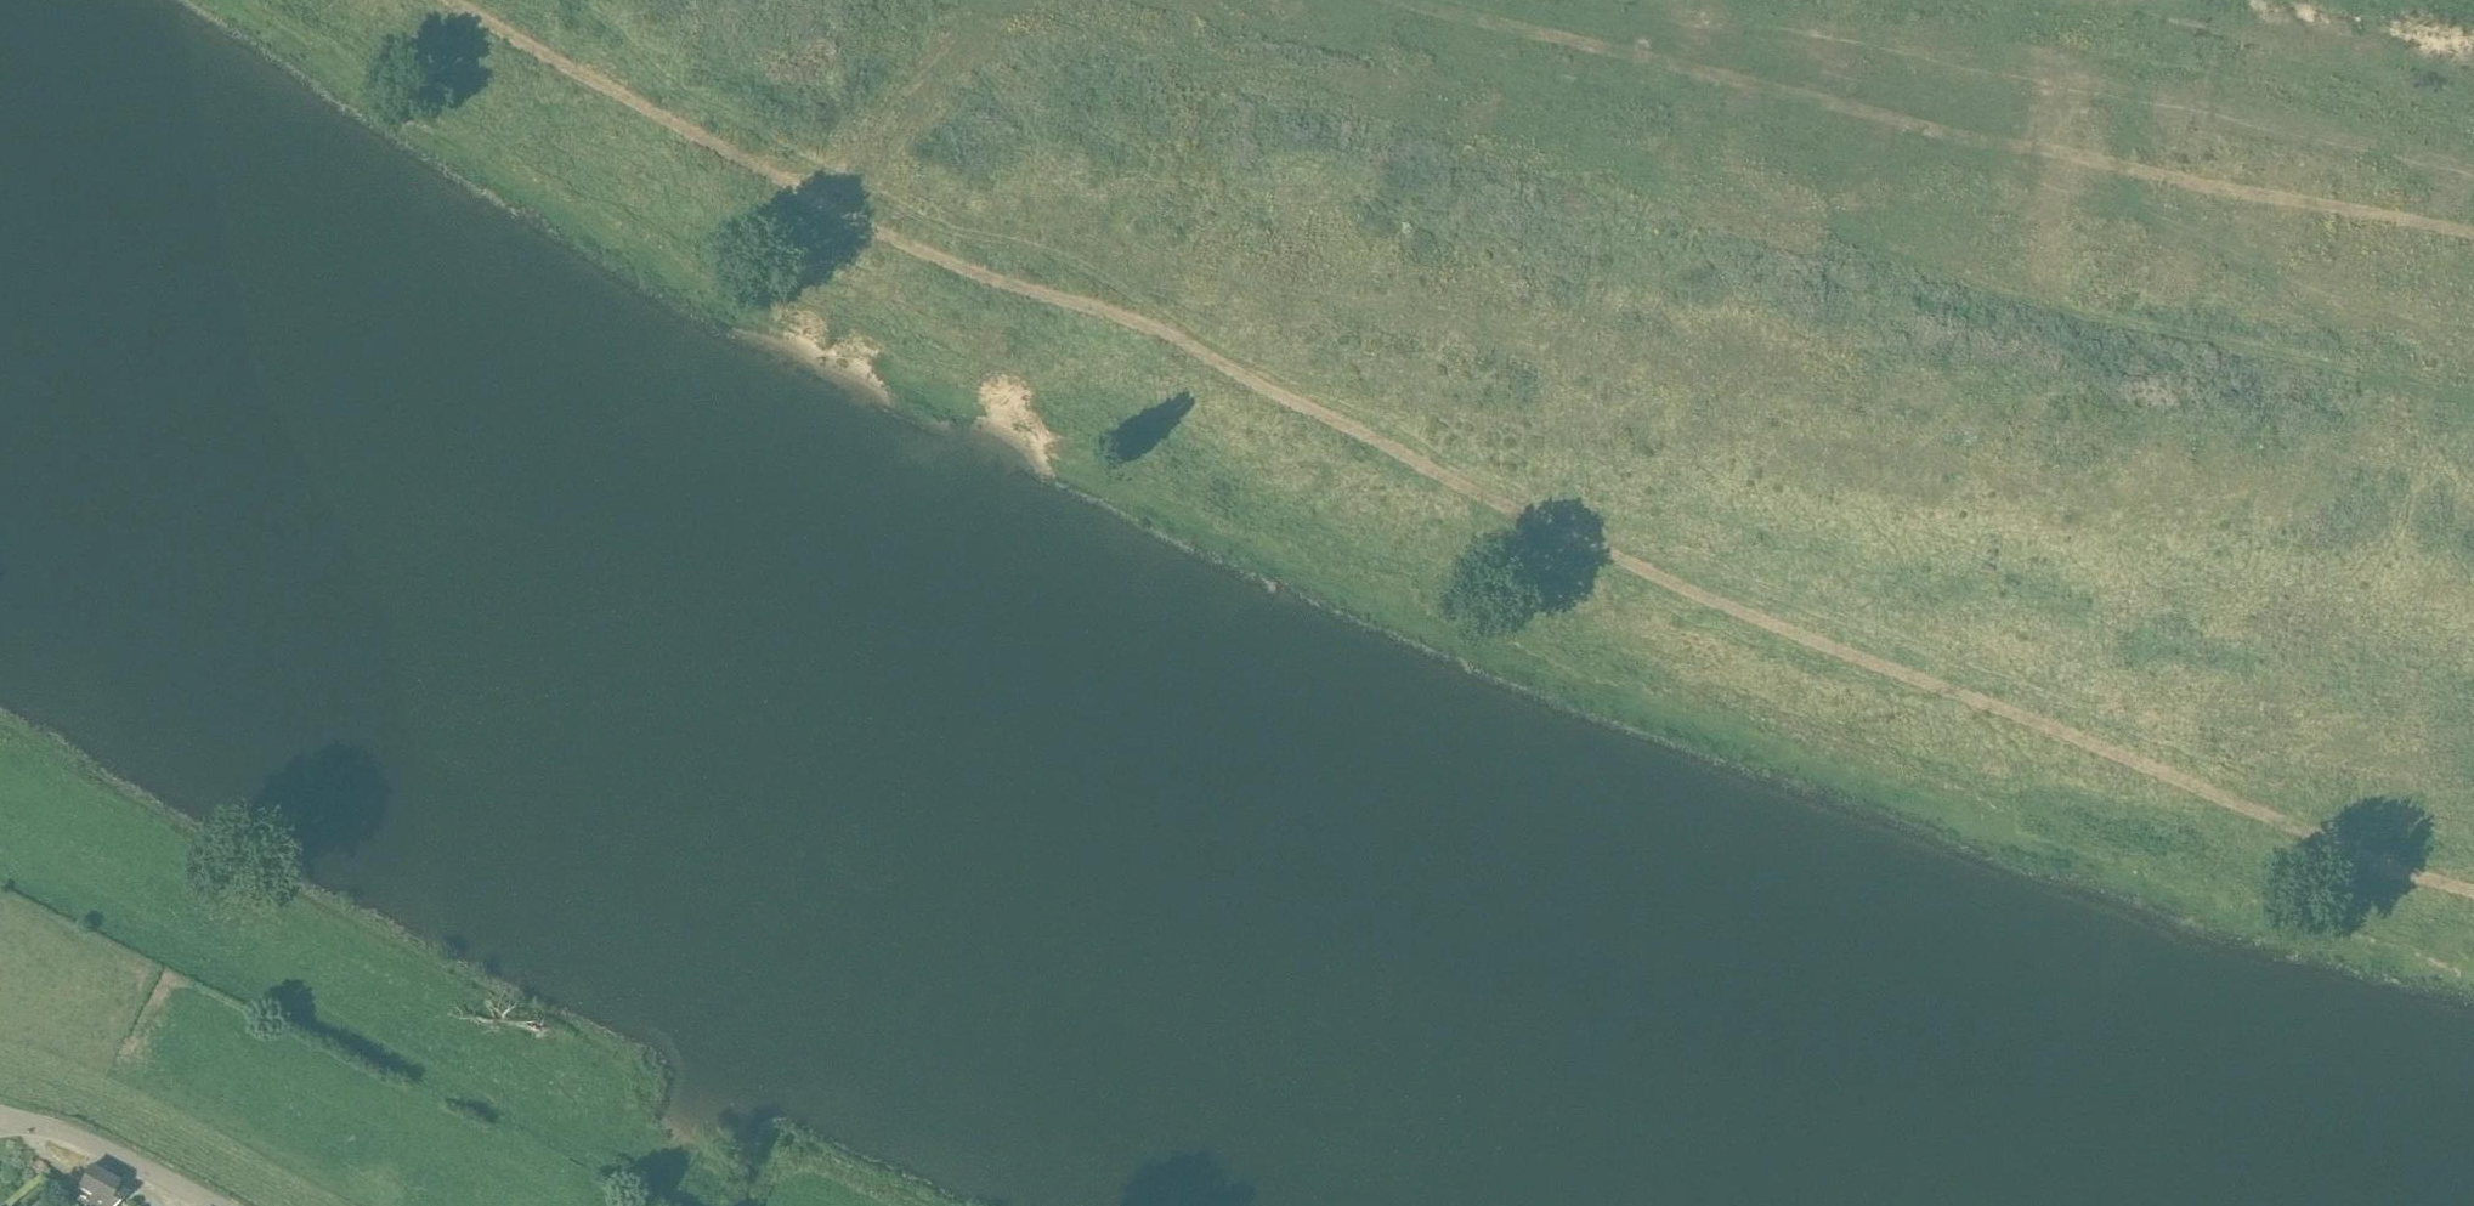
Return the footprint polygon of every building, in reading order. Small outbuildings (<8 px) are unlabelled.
[(90,1167),(71,1201),(75,1205),(116,1205),(126,1196),(129,1194),(116,1187),(118,1182),(90,1167)]
